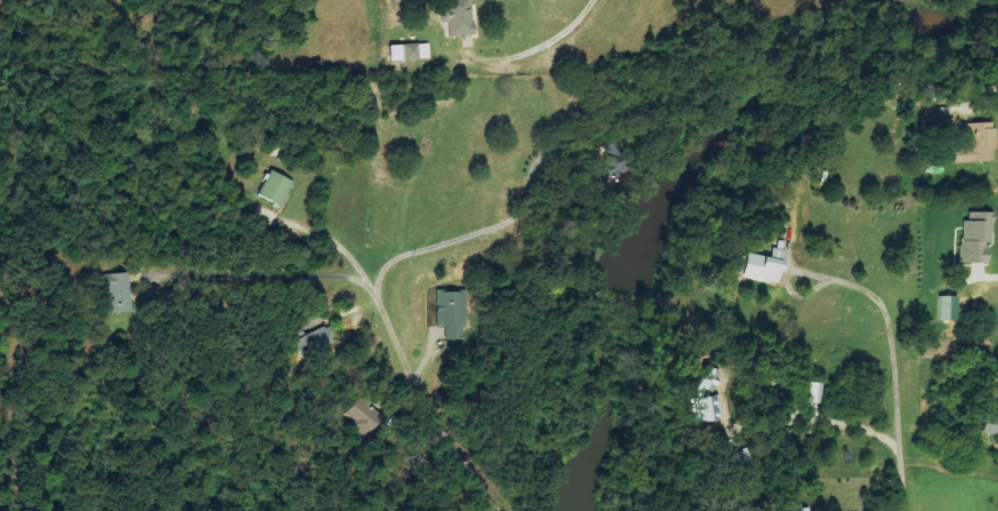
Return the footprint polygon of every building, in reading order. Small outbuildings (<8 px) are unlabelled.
[(474,35),(472,0),(448,0),(448,11),(440,12),(441,24),(448,23),(449,37),(474,35)] [(390,45),(390,61),(428,60),(428,44),(390,45)] [(964,124),(965,148),(953,148),(953,163),(996,161),(995,123),(964,124)] [(623,165),(617,138),(599,143),(606,169),(623,165)] [(258,193),(280,206),(294,182),(272,169),(258,193)] [(991,213),(969,212),(968,222),(961,221),(960,263),(989,264),(991,213)] [(748,253),(743,277),(780,284),(786,250),(772,247),(770,257),(748,253)] [(110,314),(134,311),(129,271),(104,275),(110,314)] [(466,290),(436,291),(436,327),(445,327),(445,337),(462,337),(462,328),(466,328),(466,290)] [(937,296),(937,320),(957,320),(957,296),(937,296)] [(292,334),(303,358),(336,343),(328,325),(305,335),(303,329),(292,334)] [(699,385),(711,391),(720,371),(708,366),(699,385)] [(821,403),(822,382),(809,382),(808,403),(821,403)] [(722,419),(719,395),(698,398),(701,422),(722,419)] [(384,420),(362,397),(345,413),(366,436),(384,420)] [(984,423),(983,432),(997,433),(997,423),(984,423)]
